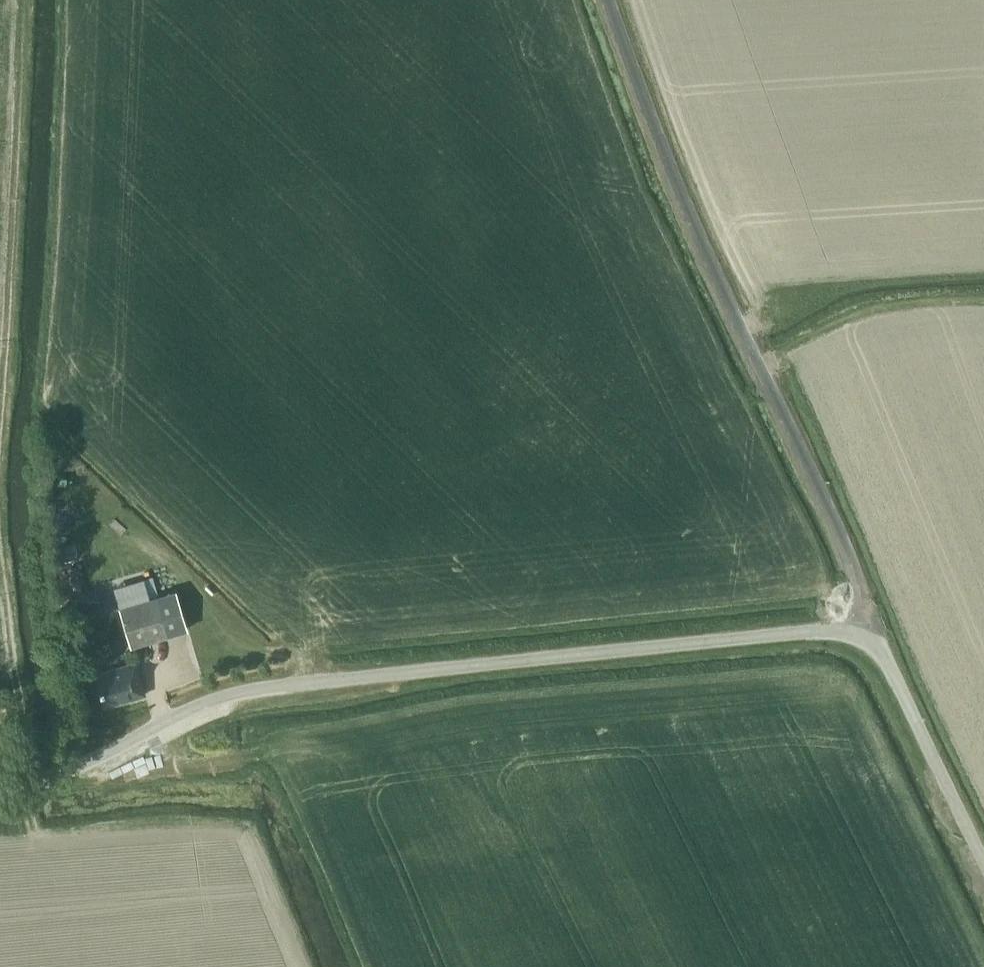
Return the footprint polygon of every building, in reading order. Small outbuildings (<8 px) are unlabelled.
[(120,607),(131,646),(169,635),(159,597),(120,607)] [(90,689),(99,686),(104,705),(143,694),(135,663),(96,673),(94,669),(85,672),(90,689)]
